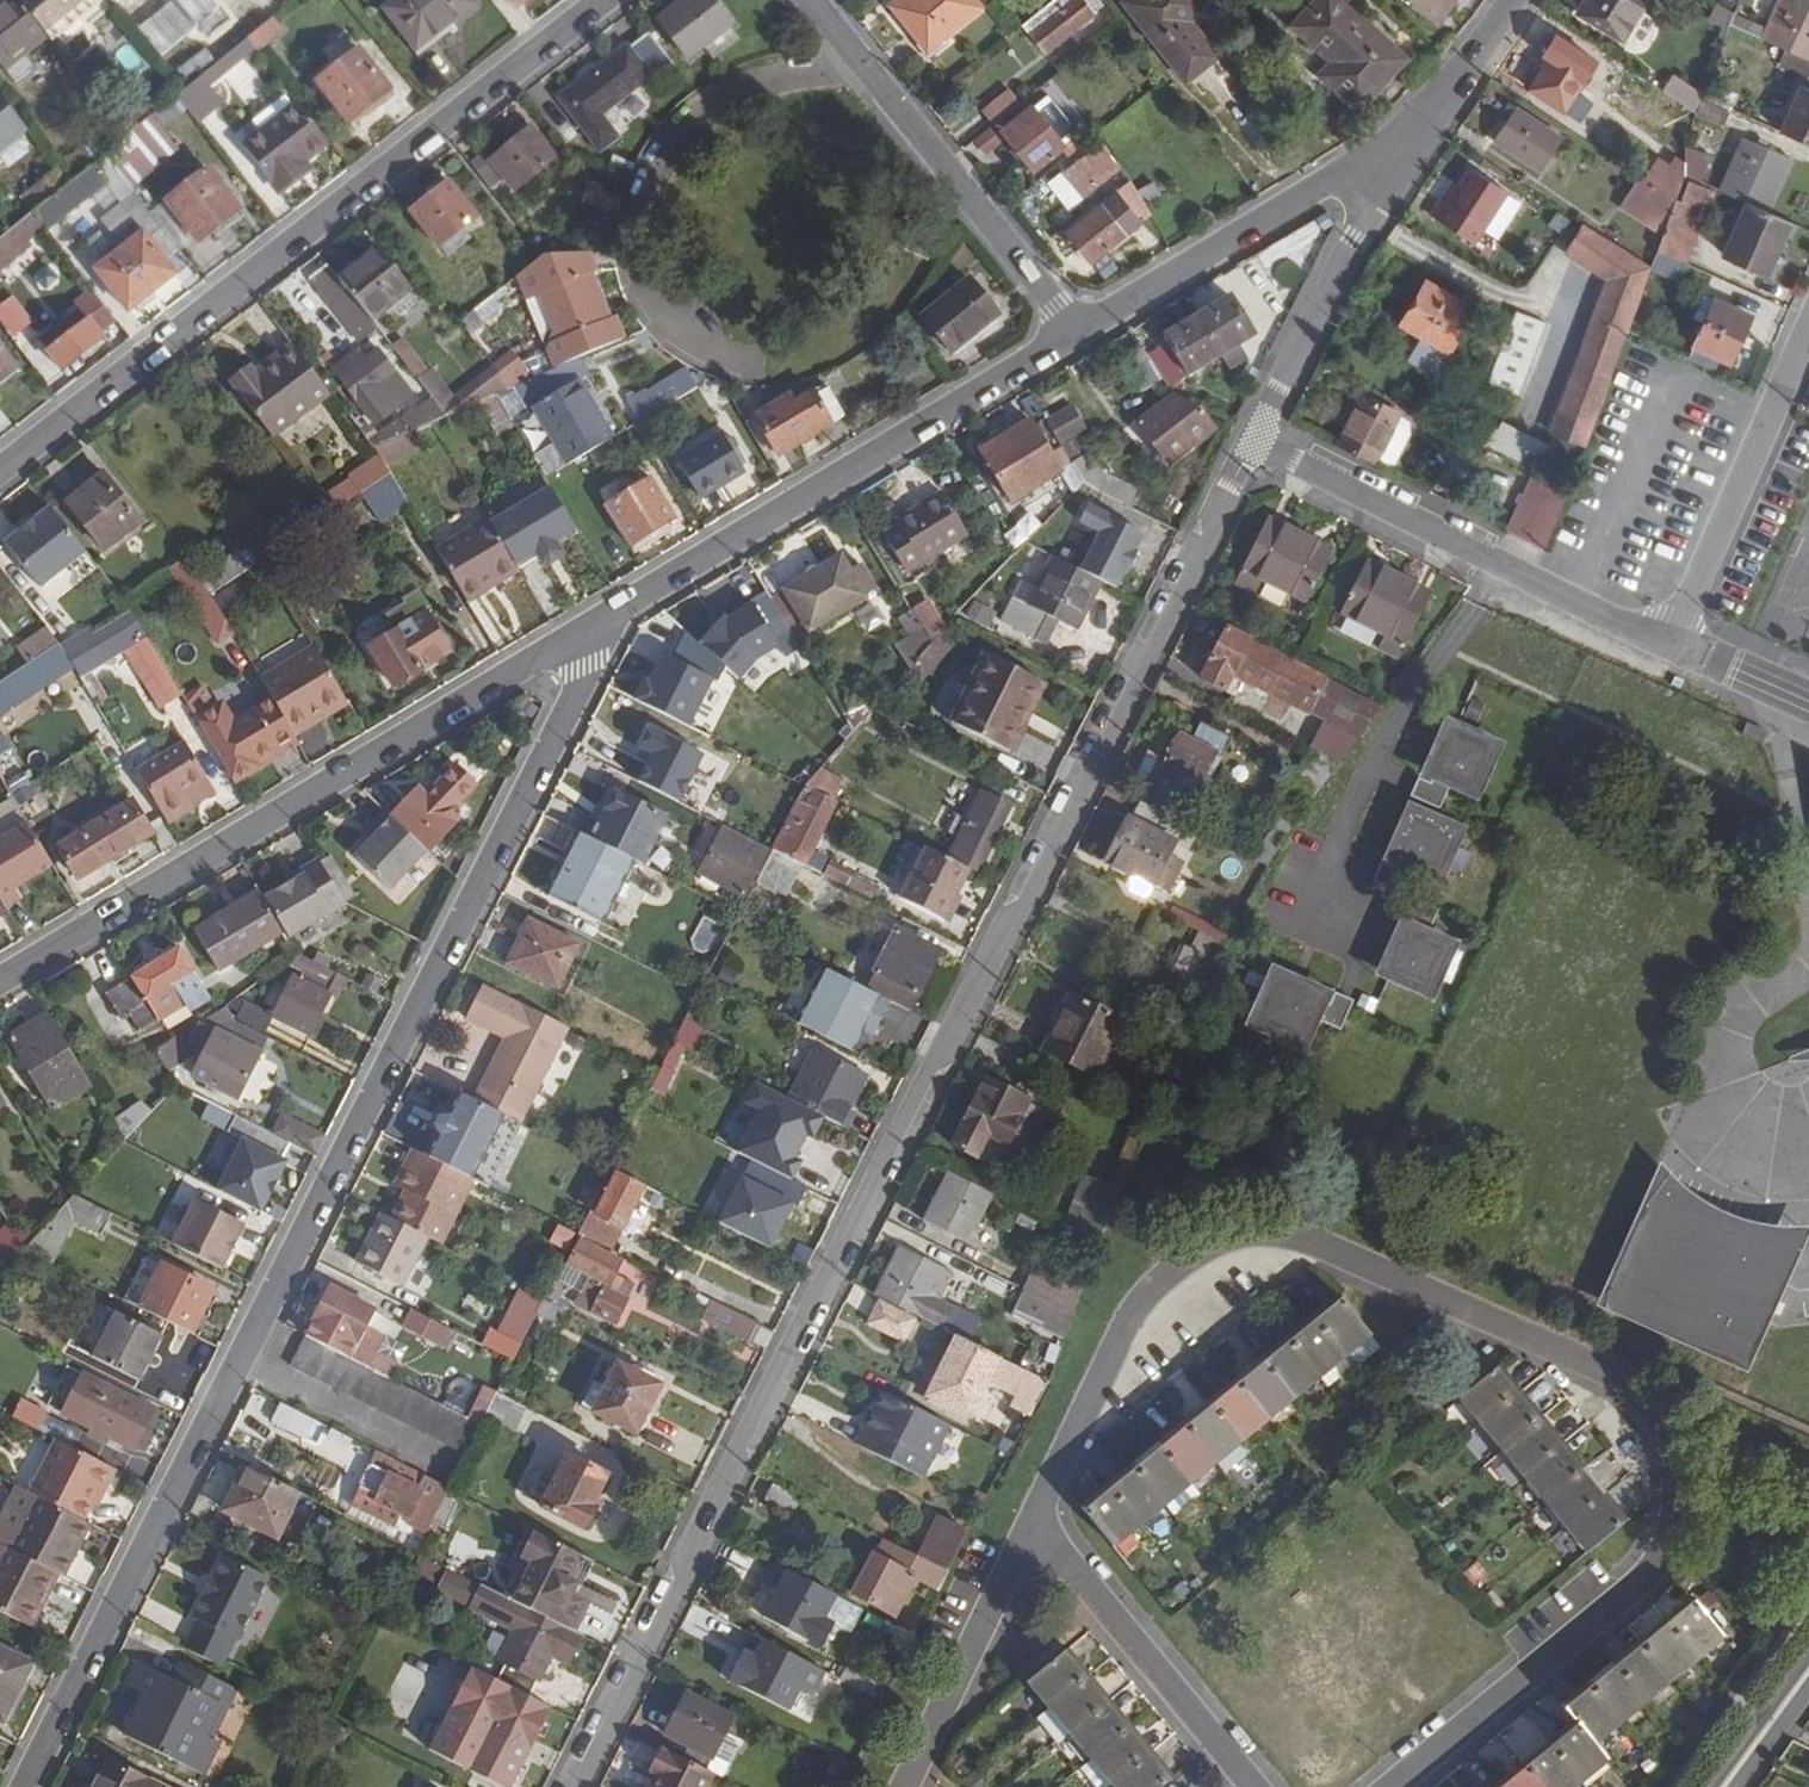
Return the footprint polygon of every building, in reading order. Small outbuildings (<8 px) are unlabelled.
[(6,72),(48,38),(47,36),(17,0),(6,0),(0,5),(0,64),(6,72)] [(47,36),(92,0),(17,0),(47,36)] [(383,9),(411,45),(436,25),(441,31),(474,5),(470,0),(395,0),(383,9)] [(688,60),(705,47),(732,26),(712,0),(685,0),(658,20),(688,60)] [(891,5),(897,11),(927,49),(935,43),(980,8),(973,0),(897,0),(891,5)] [(1023,25),(1043,52),(1103,6),(1098,0),(1054,0),(1023,25)] [(1203,0),(1127,0),(1123,3),(1186,81),(1218,57),(1190,20),(1208,6),(1203,0)] [(1331,61),(1318,74),(1333,88),(1356,109),(1404,58),(1341,0),(1316,0),(1292,25),(1331,61)] [(1438,25),(1454,0),(1401,0),(1438,25)] [(1577,13),(1623,42),(1648,0),(1585,0),(1577,13)] [(1762,39),(1793,53),(1808,60),(1808,0),(1779,0),(1762,39)] [(247,2),(225,20),(240,39),(262,20),(247,2)] [(1733,14),(1715,5),(1706,23),(1726,32),(1733,14)] [(897,11),(892,15),(929,60),(941,51),(935,43),(927,49),(897,11)] [(1759,37),(1763,26),(1735,15),(1731,26),(1759,37)] [(272,19),(246,40),(257,53),(282,32),(272,19)] [(441,31),(436,25),(411,45),(416,51),(441,31)] [(732,26),(705,47),(714,59),(742,38),(732,26)] [(652,76),(656,82),(674,68),(646,30),(559,97),(599,150),(618,137),(602,115),(652,76)] [(1528,91),(1564,115),(1566,113),(1579,94),(1586,82),(1584,80),(1598,59),(1559,33),(1537,66),(1542,69),(1528,91)] [(390,91),(359,51),(317,81),(349,122),(390,91)] [(1793,53),(1785,71),(1798,76),(1808,81),(1808,60),(1793,53)] [(1798,76),(1785,71),(1781,78),(1794,84),(1798,76)] [(1318,74),(1310,84),(1324,97),(1333,88),(1318,74)] [(1702,97),(1672,75),(1662,90),(1697,113),(1702,97)] [(186,89),(175,97),(186,112),(196,124),(222,104),(200,77),(186,89)] [(1046,83),(974,142),(985,155),(1006,138),(1001,132),(1047,96),(1053,91),(1046,83)] [(1800,86),(1779,132),(1808,145),(1808,90),(1800,86)] [(1018,102),(1008,90),(982,111),(993,123),(1018,102)] [(1591,102),(1579,94),(1566,113),(1578,121),(1591,102)] [(1047,96),(1032,107),(1001,132),(1006,138),(1032,170),(1063,146),(1079,134),(1047,96)] [(24,133),(28,130),(0,97),(0,152),(24,133)] [(175,97),(151,117),(162,131),(186,112),(175,97)] [(1696,116),(1722,127),(1730,110),(1727,109),(1702,97),(1697,113),(1696,116)] [(1733,98),(1727,109),(1730,110),(1753,120),(1758,110),(1733,98)] [(1517,108),(1509,103),(1500,116),(1507,121),(1517,108)] [(243,149),(279,194),(303,176),(297,168),(304,164),(329,143),(298,105),(243,149)] [(118,124),(127,136),(151,117),(140,107),(118,124)] [(1539,174),(1563,138),(1517,108),(1507,121),(1492,144),(1539,174)] [(127,136),(104,155),(120,175),(130,188),(178,151),(162,131),(151,117),(127,136)] [(515,132),(519,137),(490,163),(486,158),(474,168),(486,185),(499,174),(514,191),(556,158),(531,128),(529,129),(525,124),(515,132)] [(0,152),(0,175),(35,148),(24,133),(0,152)] [(1086,143),(1079,134),(1061,148),(1068,157),(1086,143)] [(1792,161),(1743,139),(1718,192),(1745,204),(1770,214),(1792,161)] [(1114,162),(1100,146),(1066,173),(1085,195),(1097,185),(1093,179),(1114,162)] [(1686,146),(1685,176),(1684,178),(1689,180),(1701,185),(1711,156),(1686,146)] [(104,155),(70,182),(33,213),(44,228),(47,232),(120,175),(104,155)] [(1669,165),(1658,158),(1646,179),(1676,198),(1684,178),(1685,176),(1683,175),(1669,165)] [(1673,158),(1669,165),(1683,175),(1683,164),(1673,158)] [(1480,165),(1498,178),(1504,171),(1485,159),(1480,165)] [(304,164),(297,168),(303,176),(309,170),(304,164)] [(166,200),(168,203),(197,241),(199,243),(242,210),(209,168),(166,200)] [(59,169),(22,199),(32,213),(33,213),(70,182),(59,169)] [(1465,236),(1474,224),(1485,230),(1508,195),(1468,169),(1458,184),(1446,202),(1441,199),(1431,214),(1465,236)] [(1640,175),(1621,204),(1664,236),(1675,201),(1676,198),(1646,179),(1640,175)] [(1681,203),(1675,201),(1664,236),(1658,254),(1684,265),(1713,190),(1701,185),(1689,180),(1681,203)] [(1458,184),(1453,181),(1441,199),(1446,202),(1458,184)] [(1137,192),(1131,183),(1068,232),(1092,262),(1151,215),(1145,205),(1137,192)] [(476,218),(449,184),(411,211),(439,247),(476,218)] [(587,184),(582,201),(618,212),(619,208),(620,203),(621,198),(622,194),(622,193),(587,184)] [(1151,184),(1137,192),(1145,205),(1158,197),(1151,184)] [(96,269),(127,312),(190,264),(181,253),(152,217),(135,194),(101,221),(122,249),(96,269)] [(1521,204),(1508,195),(1485,230),(1499,240),(1521,204)] [(168,203),(152,217),(181,253),(197,241),(168,203)] [(1722,257),(1766,277),(1790,223),(1770,214),(1745,204),(1722,257)] [(30,246),(27,241),(42,229),(44,228),(33,213),(32,213),(0,239),(0,270),(30,246)] [(1548,433),(1583,447),(1650,266),(1584,224),(1564,254),(1604,281),(1548,433)] [(410,291),(375,248),(339,276),(372,320),(391,305),(410,291)] [(530,299),(542,295),(557,329),(550,346),(552,351),(559,368),(578,359),(625,338),(614,315),(610,317),(604,319),(593,298),(599,295),(590,274),(595,272),(587,253),(542,256),(537,260),(518,275),(522,283),(530,299)] [(1658,254),(1653,268),(1652,273),(1679,285),(1687,266),(1684,265),(1658,254)] [(357,326),(365,336),(376,328),(326,266),(309,280),(349,333),(357,326)] [(518,275),(458,322),(470,336),(504,308),(499,302),(522,283),(518,275)] [(998,314),(968,278),(923,316),(953,351),(998,314)] [(1427,282),(1402,324),(1420,335),(1400,368),(1428,386),(1474,309),(1427,282)] [(1231,296),(1195,317),(1219,357),(1224,365),(1230,369),(1247,358),(1239,345),(1255,335),(1270,313),(1252,283),(1231,296)] [(417,301),(410,291),(391,305),(399,316),(417,301)] [(542,295),(530,299),(550,346),(557,329),(542,295)] [(599,295),(593,298),(604,319),(610,317),(599,295)] [(103,338),(100,334),(116,321),(98,297),(82,309),(81,308),(40,340),(61,371),(103,338)] [(1750,317),(1713,300),(1692,347),(1730,363),(1750,317)] [(0,323),(0,328),(10,340),(28,325),(17,310),(0,323)] [(1547,325),(1512,311),(1479,394),(1515,407),(1547,325)] [(1195,317),(1142,349),(1162,380),(1167,388),(1219,357),(1195,317)] [(254,377),(249,371),(230,386),(272,438),(328,394),(289,344),(270,360),(273,362),(254,377)] [(0,348),(0,382),(16,370),(0,348)] [(366,361),(358,351),(333,369),(375,423),(399,405),(382,381),(392,373),(377,353),(366,361)] [(552,351),(517,365),(530,380),(559,368),(552,351)] [(509,355),(493,367),(511,389),(516,387),(530,380),(517,365),(509,355)] [(529,409),(533,407),(569,464),(616,438),(580,380),(587,374),(578,359),(559,368),(530,380),(516,387),(529,409)] [(492,365),(466,384),(448,398),(426,371),(416,379),(432,398),(447,417),(478,404),(495,397),(511,389),(493,367),(492,365)] [(644,390),(627,400),(640,422),(695,388),(696,387),(685,370),(646,393),(644,390)] [(823,384),(811,390),(832,425),(843,417),(823,384)] [(754,416),(779,456),(832,425),(811,390),(791,402),(787,395),(754,416)] [(1401,412),(1364,393),(1338,446),(1376,465),(1401,413),(1401,412)] [(1170,467),(1216,430),(1200,409),(1173,395),(1134,422),(1170,467)] [(478,404),(498,437),(514,426),(495,397),(478,404)] [(366,440),(373,450),(409,434),(447,417),(432,398),(366,440)] [(1045,419),(1060,444),(1086,428),(1072,402),(1045,419)] [(1401,413),(1376,465),(1391,472),(1396,461),(1413,428),(1411,418),(1401,413)] [(1064,473),(1029,418),(1006,431),(1011,439),(980,457),(1011,506),(1064,473)] [(1500,424),(1488,447),(1535,470),(1546,447),(1500,424)] [(1011,439),(1006,431),(976,450),(980,457),(1011,439)] [(373,450),(378,457),(382,464),(415,448),(409,434),(373,450)] [(743,470),(722,435),(680,462),(701,496),(743,470)] [(1078,438),(1062,448),(1071,462),(1087,452),(1078,438)] [(1087,452),(1071,462),(1083,484),(1128,506),(1137,488),(1103,472),(1089,452),(1087,452)] [(378,457),(348,478),(349,481),(357,491),(386,470),(382,464),(378,457)] [(357,491),(378,521),(406,501),(386,470),(357,491)] [(1570,487),(1538,471),(1525,496),(1560,514),(1570,487)] [(140,522),(102,475),(66,503),(103,551),(140,522)] [(357,491),(349,481),(321,500),(330,510),(357,491)] [(673,518),(650,481),(608,506),(632,544),(673,518)] [(489,520),(516,565),(534,554),(540,563),(548,566),(561,558),(563,551),(557,541),(577,529),(549,484),(489,520)] [(897,521),(900,526),(884,534),(907,573),(968,535),(943,493),(897,521)] [(1560,514),(1525,496),(1522,502),(1558,520),(1560,514)] [(1558,520),(1522,502),(1507,531),(1546,550),(1558,520)] [(1100,531),(1080,571),(1101,581),(1114,587),(1124,568),(1127,570),(1137,552),(1133,550),(1143,532),(1090,504),(1081,521),(1100,531)] [(49,505),(4,542),(40,587),(85,551),(49,505)] [(1332,549),(1269,518),(1237,584),(1256,593),(1263,580),(1305,601),(1332,549)] [(488,520),(437,552),(468,602),(486,591),(483,587),(516,566),(516,565),(489,520),(488,520)] [(198,576),(209,595),(262,558),(252,545),(241,553),(238,548),(198,576)] [(809,631),(866,598),(865,596),(851,571),(841,555),(785,589),(809,631)] [(1051,556),(1014,630),(1035,639),(1047,615),(1060,621),(1077,630),(1101,581),(1080,571),(1051,556)] [(198,576),(186,557),(172,567),(216,640),(231,631),(209,595),(198,576)] [(1432,593),(1368,560),(1341,613),(1385,635),(1379,647),(1399,657),(1432,593)] [(861,565),(851,571),(865,596),(875,589),(861,565)] [(519,571),(516,566),(483,587),(486,591),(519,571)] [(233,582),(217,593),(228,609),(244,599),(233,582)] [(371,647),(394,685),(450,651),(420,600),(399,612),(407,625),(386,638),(382,631),(370,639),(374,645),(371,647)] [(996,612),(975,600),(966,616),(988,628),(996,612)] [(927,602),(912,611),(932,645),(946,631),(927,602)] [(697,644),(723,668),(736,680),(752,663),(776,649),(783,661),(798,652),(768,603),(747,616),(749,619),(731,630),(728,625),(697,644)] [(932,645),(912,611),(898,621),(909,639),(895,647),(909,670),(932,645)] [(1060,621),(1047,615),(1035,639),(1048,646),(1060,621)] [(1235,674),(1325,721),(1310,748),(1340,763),(1382,706),(1227,627),(1202,677),(1226,690),(1235,674)] [(44,628),(16,647),(28,665),(57,645),(44,628)] [(108,662),(90,632),(82,636),(101,666),(108,662)] [(632,702),(687,729),(710,681),(716,683),(723,668),(697,644),(684,632),(670,661),(661,657),(648,684),(643,682),(632,702)] [(82,636),(62,649),(80,679),(101,666),(82,636)] [(181,692),(148,638),(128,651),(161,704),(181,692)] [(28,665),(0,684),(0,712),(71,665),(59,644),(57,645),(28,665)] [(313,647),(260,679),(270,697),(294,736),(314,724),(309,718),(343,697),(313,647)] [(1016,668),(983,651),(970,677),(976,680),(954,723),(1001,748),(1033,685),(1012,675),(1016,668)] [(1045,683),(1016,668),(1012,675),(1033,685),(1001,748),(1009,752),(1045,683)] [(976,680),(970,677),(947,720),(954,723),(976,680)] [(218,705),(212,709),(201,691),(186,700),(235,780),(258,766),(255,761),(294,736),(270,697),(230,724),(218,705)] [(347,704),(343,697),(309,718),(314,724),(347,704)] [(1167,756),(1161,754),(1138,799),(1140,801),(1184,823),(1193,805),(1199,808),(1232,739),(1200,723),(1192,738),(1179,733),(1167,756)] [(1748,725),(1744,735),(1763,744),(1768,733),(1748,725)] [(639,782),(679,802),(703,754),(649,727),(640,746),(653,753),(639,782)] [(1492,748),(1451,730),(1433,771),(1436,772),(1431,783),(1419,778),(1411,797),(1423,802),(1440,810),(1453,780),(1474,789),(1492,748)] [(200,766),(184,738),(134,768),(163,818),(190,802),(177,779),(200,766)] [(10,755),(0,739),(0,761),(10,755)] [(1295,778),(1304,782),(1290,803),(1253,857),(1268,864),(1277,848),(1340,763),(1310,748),(1295,778)] [(214,788),(200,766),(177,779),(190,802),(214,788)] [(419,789),(392,818),(427,851),(454,822),(453,821),(456,818),(456,807),(453,805),(474,783),(457,767),(428,796),(419,789)] [(820,768),(803,786),(833,801),(843,781),(820,768)] [(1295,778),(1285,799),(1290,803),(1304,782),(1295,778)] [(833,801),(803,786),(772,849),(804,865),(805,866),(837,803),(833,801)] [(615,793),(592,841),(633,861),(645,867),(668,820),(615,793)] [(971,870),(974,872),(1008,806),(986,794),(950,860),(971,870)] [(151,835),(130,800),(57,843),(77,878),(151,835)] [(1130,815),(1105,862),(1136,877),(1152,885),(1166,892),(1182,861),(1171,856),(1176,846),(1187,851),(1198,829),(1184,823),(1140,801),(1133,815),(1130,815)] [(392,818),(385,811),(371,825),(379,832),(370,841),(355,856),(390,890),(427,851),(392,818)] [(1416,865),(1436,874),(1454,833),(1417,817),(1414,815),(1396,856),(1398,858),(1393,868),(1382,863),(1373,882),(1403,895),(1416,865)] [(0,839),(0,901),(5,908),(23,897),(18,887),(52,866),(27,823),(0,839)] [(767,847),(725,825),(701,871),(718,880),(722,871),(747,885),(767,847)] [(563,873),(550,898),(602,925),(633,861),(592,841),(581,836),(571,856),(578,859),(569,876),(563,873)] [(900,898),(945,920),(971,870),(950,860),(925,847),(900,898)] [(804,865),(772,849),(752,888),(783,904),(804,865)] [(331,854),(319,861),(345,902),(356,895),(331,854)] [(319,861),(319,860),(303,869),(306,873),(289,883),(265,898),(286,933),(289,938),(345,903),(345,902),(319,861)] [(828,864),(822,874),(872,900),(878,889),(828,864)] [(306,873),(303,869),(286,879),(289,883),(306,873)] [(657,883),(644,876),(638,888),(652,895),(657,883)] [(1152,885),(1136,877),(1129,893),(1144,900),(1152,885)] [(195,931),(221,972),(286,933),(265,898),(261,892),(195,931)] [(1440,909),(1410,897),(1401,915),(1413,921),(1408,931),(1406,930),(1388,971),(1429,989),(1447,948),(1426,939),(1440,909)] [(1176,906),(1170,915),(1198,930),(1224,944),(1230,934),(1176,906)] [(579,945),(530,921),(509,964),(559,987),(579,945)] [(874,970),(875,972),(867,989),(912,1011),(921,994),(918,992),(939,950),(896,928),(874,970)] [(1190,947),(1217,960),(1224,944),(1198,930),(1190,947)] [(1190,947),(1185,945),(1172,969),(1205,987),(1209,980),(1217,960),(1190,947)] [(191,1013),(211,1000),(179,948),(132,977),(132,979),(103,997),(129,1038),(157,1017),(159,1021),(186,1005),(191,1013)] [(317,952),(312,961),(327,969),(332,959),(317,952)] [(312,961),(302,956),(288,965),(296,969),(272,1016),(310,1034),(330,995),(337,998),(347,979),(327,969),(312,961)] [(723,965),(716,977),(732,986),(738,973),(723,965)] [(367,971),(360,984),(376,993),(383,980),(367,971)] [(869,1040),(887,1005),(821,971),(796,1022),(845,1046),(853,1050),(857,1040),(850,1036),(853,1031),(869,1040)] [(1320,997),(1276,978),(1257,1021),(1300,1041),(1311,1018),(1340,1031),(1352,1004),(1354,1001),(1335,992),(1330,1004),(1319,1000),(1320,997)] [(570,1030),(485,986),(468,1019),(500,1035),(501,1033),(508,1036),(507,1039),(476,1101),(503,1114),(521,1124),(522,1124),(570,1030)] [(912,1011),(867,989),(864,993),(909,1016),(912,1011)] [(1122,1021),(1072,995),(1044,1050),(1096,1075),(1122,1021)] [(245,1001),(236,1019),(264,1033),(272,1015),(245,1001)] [(261,1051),(267,1037),(263,1034),(237,1021),(227,1005),(200,1022),(201,1025),(192,1043),(208,1051),(196,1076),(237,1096),(254,1065),(261,1051)] [(10,1036),(52,1107),(91,1086),(49,1015),(10,1036)] [(696,1024),(686,1019),(675,1040),(686,1046),(696,1024)] [(128,1039),(120,1024),(95,1039),(103,1053),(128,1039)] [(696,1024),(686,1046),(696,1051),(707,1029),(696,1024)] [(180,1035),(156,1051),(167,1071),(192,1055),(180,1035)] [(588,1043),(573,1035),(569,1044),(583,1052),(588,1043)] [(686,1046),(675,1040),(662,1067),(672,1072),(686,1046)] [(814,1050),(789,1097),(841,1124),(851,1105),(848,1103),(863,1075),(814,1050)] [(1026,1105),(1028,1100),(1024,1098),(1006,1089),(987,1080),(955,1146),(979,1158),(991,1133),(1028,1152),(1046,1114),(1026,1105)] [(1009,1083),(1006,1089),(1024,1098),(1027,1092),(1009,1083)] [(451,1115),(461,1094),(456,1091),(445,1113),(432,1111),(425,1125),(434,1134),(423,1156),(429,1158),(440,1137),(451,1115)] [(476,1101),(461,1094),(451,1115),(440,1137),(429,1158),(470,1179),(503,1114),(476,1101)] [(113,1122),(121,1117),(111,1102),(104,1107),(113,1122)] [(121,1117),(113,1122),(126,1142),(152,1113),(141,1103),(121,1117)] [(200,1121),(224,1128),(229,1110),(205,1103),(200,1121)] [(521,1124),(503,1114),(470,1179),(488,1188),(521,1124)] [(242,1139),(217,1190),(260,1211),(286,1159),(281,1156),(289,1142),(285,1140),(235,1116),(227,1131),(242,1139)] [(326,1139),(293,1124),(285,1140),(289,1142),(318,1156),(326,1139)] [(817,1168),(775,1147),(743,1208),(786,1230),(817,1168)] [(395,1186),(405,1191),(391,1218),(429,1237),(442,1243),(474,1181),(470,1179),(429,1158),(423,1156),(414,1150),(395,1186)] [(617,1172),(596,1214),(590,1211),(578,1234),(583,1236),(592,1240),(612,1251),(644,1186),(617,1172)] [(925,1220),(969,1242),(993,1193),(951,1172),(925,1220)] [(1664,1172),(1655,1194),(1784,1252),(1789,1264),(1804,1231),(1757,1226),(1724,1216),(1696,1200),(1664,1172)] [(1120,1190),(1083,1175),(1064,1228),(1099,1246),(1120,1190)] [(106,1199),(88,1189),(83,1198),(102,1208),(106,1199)] [(1784,1252),(1655,1194),(1605,1304),(1746,1368),(1764,1320),(1759,1318),(1776,1282),(1780,1284),(1789,1264),(1784,1252)] [(83,1198),(75,1195),(26,1249),(53,1263),(74,1222),(101,1236),(113,1214),(102,1208),(83,1198)] [(172,1244),(221,1269),(244,1224),(196,1198),(172,1244)] [(1039,1216),(1021,1209),(1015,1223),(1033,1230),(1039,1216)] [(678,1212),(671,1225),(689,1235),(695,1221),(678,1212)] [(358,1263),(403,1287),(429,1237),(391,1218),(383,1213),(358,1263)] [(9,1222),(0,1231),(0,1242),(2,1244),(0,1246),(0,1277),(26,1249),(9,1222)] [(568,1264),(564,1263),(547,1297),(559,1303),(576,1269),(590,1276),(577,1303),(616,1323),(630,1297),(610,1286),(625,1257),(612,1251),(592,1240),(583,1236),(568,1264)] [(954,1272),(902,1247),(878,1296),(943,1329),(954,1305),(940,1299),(954,1272)] [(123,1298),(141,1307),(162,1265),(144,1256),(123,1298)] [(217,1290),(163,1263),(162,1265),(141,1307),(194,1334),(217,1290)] [(1035,1267),(1024,1291),(1073,1315),(1082,1291),(1035,1267)] [(314,1322),(332,1332),(324,1345),(350,1358),(366,1326),(374,1309),(332,1287),(314,1322)] [(530,1288),(505,1336),(522,1345),(547,1297),(530,1288)] [(1024,1291),(1013,1311),(1065,1338),(1073,1315),(1024,1291)] [(1207,1402),(1182,1422),(1157,1442),(1131,1464),(1106,1484),(1081,1505),(1114,1546),(1140,1525),(1165,1505),(1192,1483),(1216,1462),(1241,1442),(1266,1421),(1293,1399),(1320,1377),(1346,1356),(1372,1334),(1339,1293),(1312,1316),(1287,1336),(1260,1359),(1233,1380),(1207,1402)] [(914,1319),(879,1301),(868,1323),(904,1340),(914,1319)] [(710,1323),(749,1341),(758,1324),(751,1320),(721,1306),(719,1304),(710,1323)] [(114,1311),(100,1305),(76,1350),(90,1357),(114,1311)] [(450,1328),(414,1310),(404,1328),(441,1345),(450,1328)] [(160,1335),(114,1311),(90,1357),(138,1380),(160,1335)] [(350,1358),(392,1380),(400,1363),(378,1352),(386,1336),(366,1326),(350,1358)] [(493,1330),(484,1346),(515,1360),(522,1345),(505,1336),(493,1330)] [(1355,1368),(1381,1346),(1372,1334),(1346,1356),(1353,1366),(1355,1368)] [(970,1417),(990,1380),(1019,1395),(1012,1407),(1030,1416),(1037,1405),(1049,1381),(957,1335),(926,1396),(970,1417)] [(305,1336),(291,1364),(468,1454),(482,1426),(392,1380),(350,1358),(324,1345),(305,1336)] [(1346,1356),(1320,1377),(1328,1387),(1353,1366),(1346,1356)] [(662,1386),(618,1363),(593,1412),(637,1434),(662,1386)] [(60,1412),(81,1372),(66,1365),(46,1404),(60,1412)] [(1462,1397),(1486,1426),(1507,1451),(1526,1475),(1549,1501),(1570,1527),(1589,1550),(1624,1522),(1604,1498),(1582,1472),(1561,1446),(1541,1422),(1521,1398),(1497,1370),(1462,1397)] [(154,1408),(81,1372),(60,1412),(59,1414),(133,1450),(154,1408)] [(485,1411),(495,1390),(481,1384),(471,1405),(485,1411)] [(1405,1389),(1392,1399),(1400,1409),(1413,1398),(1405,1389)] [(527,1405),(500,1391),(486,1418),(513,1432),(527,1405)] [(890,1395),(884,1393),(874,1412),(880,1415),(890,1395)] [(874,1412),(857,1445),(924,1479),(951,1425),(897,1399),(890,1395),(880,1415),(874,1412)] [(37,1428),(45,1408),(19,1397),(10,1416),(37,1428)] [(273,1420),(308,1436),(316,1421),(281,1403),(273,1420)] [(530,1411),(520,1434),(536,1441),(546,1418),(530,1411)] [(1390,1413),(1383,1419),(1393,1430),(1401,1424),(1390,1413)] [(108,1488),(117,1470),(58,1442),(32,1494),(85,1520),(93,1503),(102,1486),(108,1488)] [(1241,1442),(1216,1462),(1225,1473),(1249,1451),(1241,1442)] [(380,1453),(361,1492),(394,1508),(409,1516),(430,1526),(431,1526),(435,1519),(447,1496),(451,1489),(380,1453)] [(608,1475),(569,1456),(542,1506),(586,1529),(598,1506),(594,1504),(608,1475)] [(224,1510),(278,1538),(281,1533),(295,1507),(302,1492),(246,1464),(224,1510)] [(765,1499),(794,1515),(803,1498),(773,1483),(765,1499)] [(1203,1497),(1192,1483),(1165,1505),(1177,1519),(1203,1497)] [(0,1521),(0,1543),(61,1574),(80,1539),(85,1542),(93,1525),(85,1520),(32,1494),(18,1486),(0,1521)] [(108,1488),(102,1486),(93,1503),(98,1506),(108,1488)] [(361,1492),(353,1507),(386,1523),(394,1508),(361,1492)] [(459,1502),(447,1496),(435,1519),(447,1525),(459,1502)] [(295,1507),(281,1533),(297,1541),(310,1515),(295,1507)] [(430,1526),(409,1516),(405,1524),(425,1534),(430,1526)] [(968,1533),(941,1519),(921,1558),(949,1572),(968,1533)] [(584,1556),(538,1533),(524,1558),(511,1552),(501,1573),(519,1583),(511,1598),(570,1628),(584,1599),(575,1595),(581,1583),(573,1579),(584,1556)] [(85,1542),(80,1539),(61,1574),(67,1577),(85,1542)] [(897,1616),(917,1581),(939,1592),(949,1572),(921,1558),(885,1540),(855,1593),(897,1616)] [(29,1624),(47,1591),(52,1593),(61,1574),(0,1543),(0,1610),(29,1624)] [(200,1621),(186,1648),(225,1667),(239,1639),(241,1639),(271,1576),(226,1555),(215,1577),(212,1576),(204,1595),(207,1596),(195,1618),(200,1621)] [(419,1556),(411,1571),(433,1583),(440,1567),(419,1556)] [(1477,1561),(1463,1572),(1476,1587),(1490,1575),(1477,1561)] [(835,1623),(824,1618),(833,1601),(836,1596),(773,1564),(764,1580),(777,1588),(764,1615),(824,1645),(835,1623)] [(553,1657),(568,1663),(583,1634),(575,1630),(570,1628),(511,1598),(448,1567),(437,1591),(516,1631),(501,1660),(541,1679),(553,1657)] [(52,1593),(47,1591),(29,1624),(34,1627),(52,1593)] [(1492,1786),(1574,1786),(1581,1782),(1608,1759),(1595,1743),(1621,1722),(1645,1702),(1672,1680),(1697,1659),(1725,1637),(1692,1596),(1692,1597),(1664,1619),(1638,1641),(1612,1662),(1587,1682),(1562,1703),(1575,1718),(1547,1740),(1522,1762),(1497,1783),(1492,1786)] [(575,1630),(589,1602),(584,1599),(570,1628),(575,1630)] [(835,1623),(850,1631),(858,1615),(833,1601),(824,1618),(835,1623)] [(819,1667),(766,1640),(757,1658),(738,1648),(723,1677),(783,1707),(793,1686),(798,1689),(810,1686),(819,1667)] [(0,1647),(0,1719),(4,1721),(34,1663),(0,1647)] [(1071,1735),(1093,1760),(1114,1786),(1164,1786),(1172,1780),(1151,1755),(1130,1730),(1109,1704),(1088,1679),(1066,1652),(1028,1682),(1051,1710),(1071,1735)] [(498,1754),(501,1756),(535,1692),(468,1658),(462,1669),(488,1682),(462,1735),(464,1736),(455,1754),(489,1772),(498,1754)] [(128,1684),(147,1693),(127,1734),(207,1771),(221,1742),(209,1736),(225,1704),(230,1706),(238,1690),(180,1661),(171,1677),(139,1662),(128,1684)] [(848,1669),(842,1679),(874,1695),(880,1685),(848,1669)] [(832,1674),(827,1685),(881,1713),(886,1701),(874,1695),(842,1679),(832,1674)] [(689,1746),(684,1756),(709,1768),(725,1777),(741,1743),(725,1735),(735,1716),(687,1693),(666,1735),(689,1746)] [(350,1730),(332,1721),(325,1734),(343,1743),(350,1730)] [(651,1786),(707,1786),(715,1772),(701,1765),(662,1746),(650,1770),(658,1774),(651,1786)] [(1649,1758),(1641,1764),(1649,1774),(1657,1768),(1649,1758)] [(109,1760),(96,1786),(164,1786),(109,1760)]
